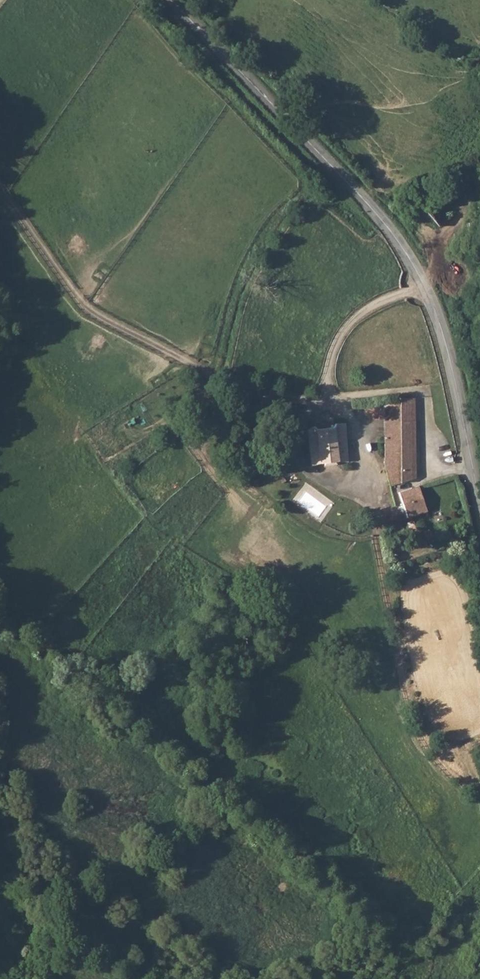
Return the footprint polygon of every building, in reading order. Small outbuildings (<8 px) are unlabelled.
[(388,467),(391,485),(420,484),(418,432),(416,399),(405,399),(385,406),(388,467)] [(318,428),(311,428),(315,467),(336,463),(353,462),(347,423),(339,425),(329,428),(318,428)] [(401,495),(403,519),(420,518),(418,494),(401,495)]
